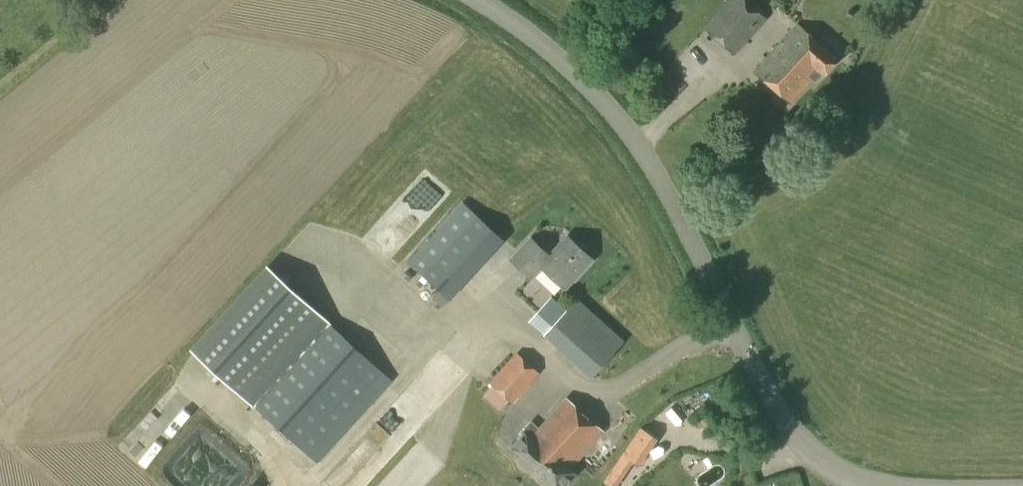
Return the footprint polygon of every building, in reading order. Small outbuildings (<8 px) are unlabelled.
[(766,20),(744,0),(730,0),(704,28),(733,55),(766,20)] [(822,75),(835,60),(797,25),(754,73),(790,105),(812,80),(814,82),(821,74),(822,75)] [(450,300),(504,240),(462,202),(408,262),(450,300)] [(591,261),(567,237),(548,256),(530,239),(510,260),(531,279),(541,268),(563,290),(591,261)] [(317,463),(392,381),(265,266),(190,348),(317,463)] [(600,381),(632,346),(579,298),(559,320),(550,312),(538,325),(600,381)] [(513,403),(540,373),(516,352),(489,382),(513,403)] [(177,390),(164,406),(187,424),(199,408),(177,390)] [(566,399),(537,430),(531,424),(524,432),(525,433),(511,449),(552,485),(566,485),(576,475),(569,469),(603,432),(566,399)] [(159,418),(131,445),(151,465),(179,439),(159,418)] [(188,485),(231,485),(242,473),(209,444),(179,478),(188,485)] [(644,459),(627,447),(603,481),(610,485),(617,485),(634,462),(639,466),(644,459)] [(453,468),(434,448),(395,485),(435,485),(453,468)]
